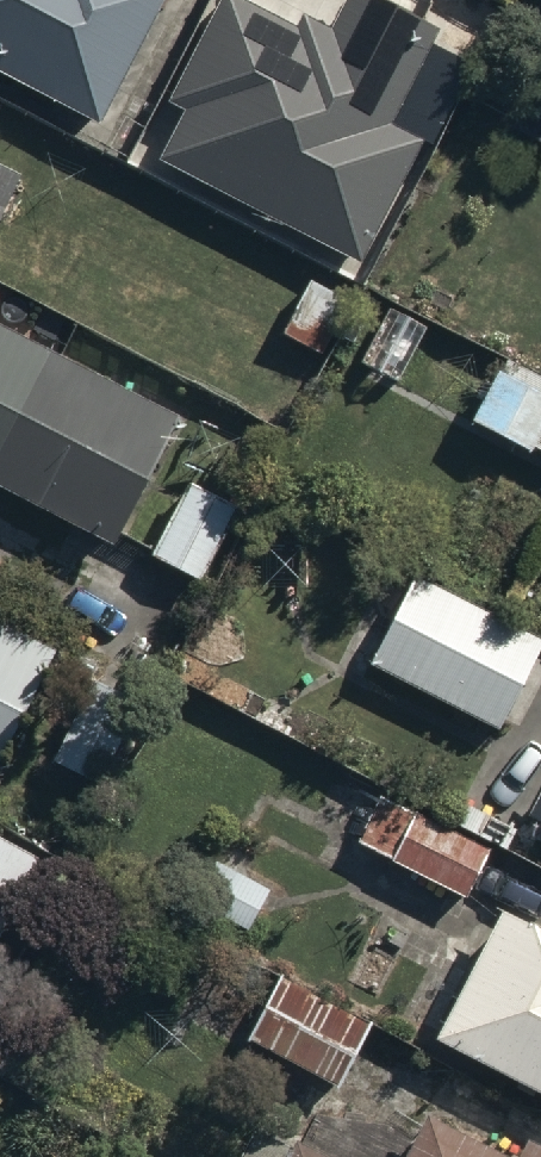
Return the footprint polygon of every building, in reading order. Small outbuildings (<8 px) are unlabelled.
[(93,111),(151,0),(0,0),(0,63),(93,111)] [(262,0),(207,0),(163,89),(180,98),(154,150),(353,249),(412,131),(382,116),(431,19),(393,0),(339,0),(330,18),(301,3),(294,16),(262,0)] [(20,165),(0,155),(0,205),(20,165)] [(348,297),(308,274),(280,322),(320,345),(348,297)] [(102,537),(171,405),(0,316),(0,485),(102,537)] [(540,446),(540,376),(494,351),(465,406),(540,446)] [(240,501),(187,474),(150,545),(203,573),(240,501)] [(498,718),(540,636),(540,633),(413,567),(369,652),(498,718)] [(0,609),(0,732),(50,635),(0,609)] [(142,694),(87,665),(43,747),(100,776),(142,694)] [(350,839),(459,896),(486,844),(377,787),(350,839)] [(530,811),(540,817),(540,790),(530,811)] [(41,849),(0,828),(0,927),(41,849)] [(186,891),(249,924),(271,883),(207,850),(186,891)] [(540,1086),(540,922),(500,901),(433,1030),(540,1086)] [(247,1035),(329,1078),(361,1018),(279,975),(247,1035)] [(520,1127),(507,1152),(424,1109),(399,1156),(540,1156),(540,1138),(520,1127)] [(296,1135),(284,1156),(339,1156),(296,1135)]
